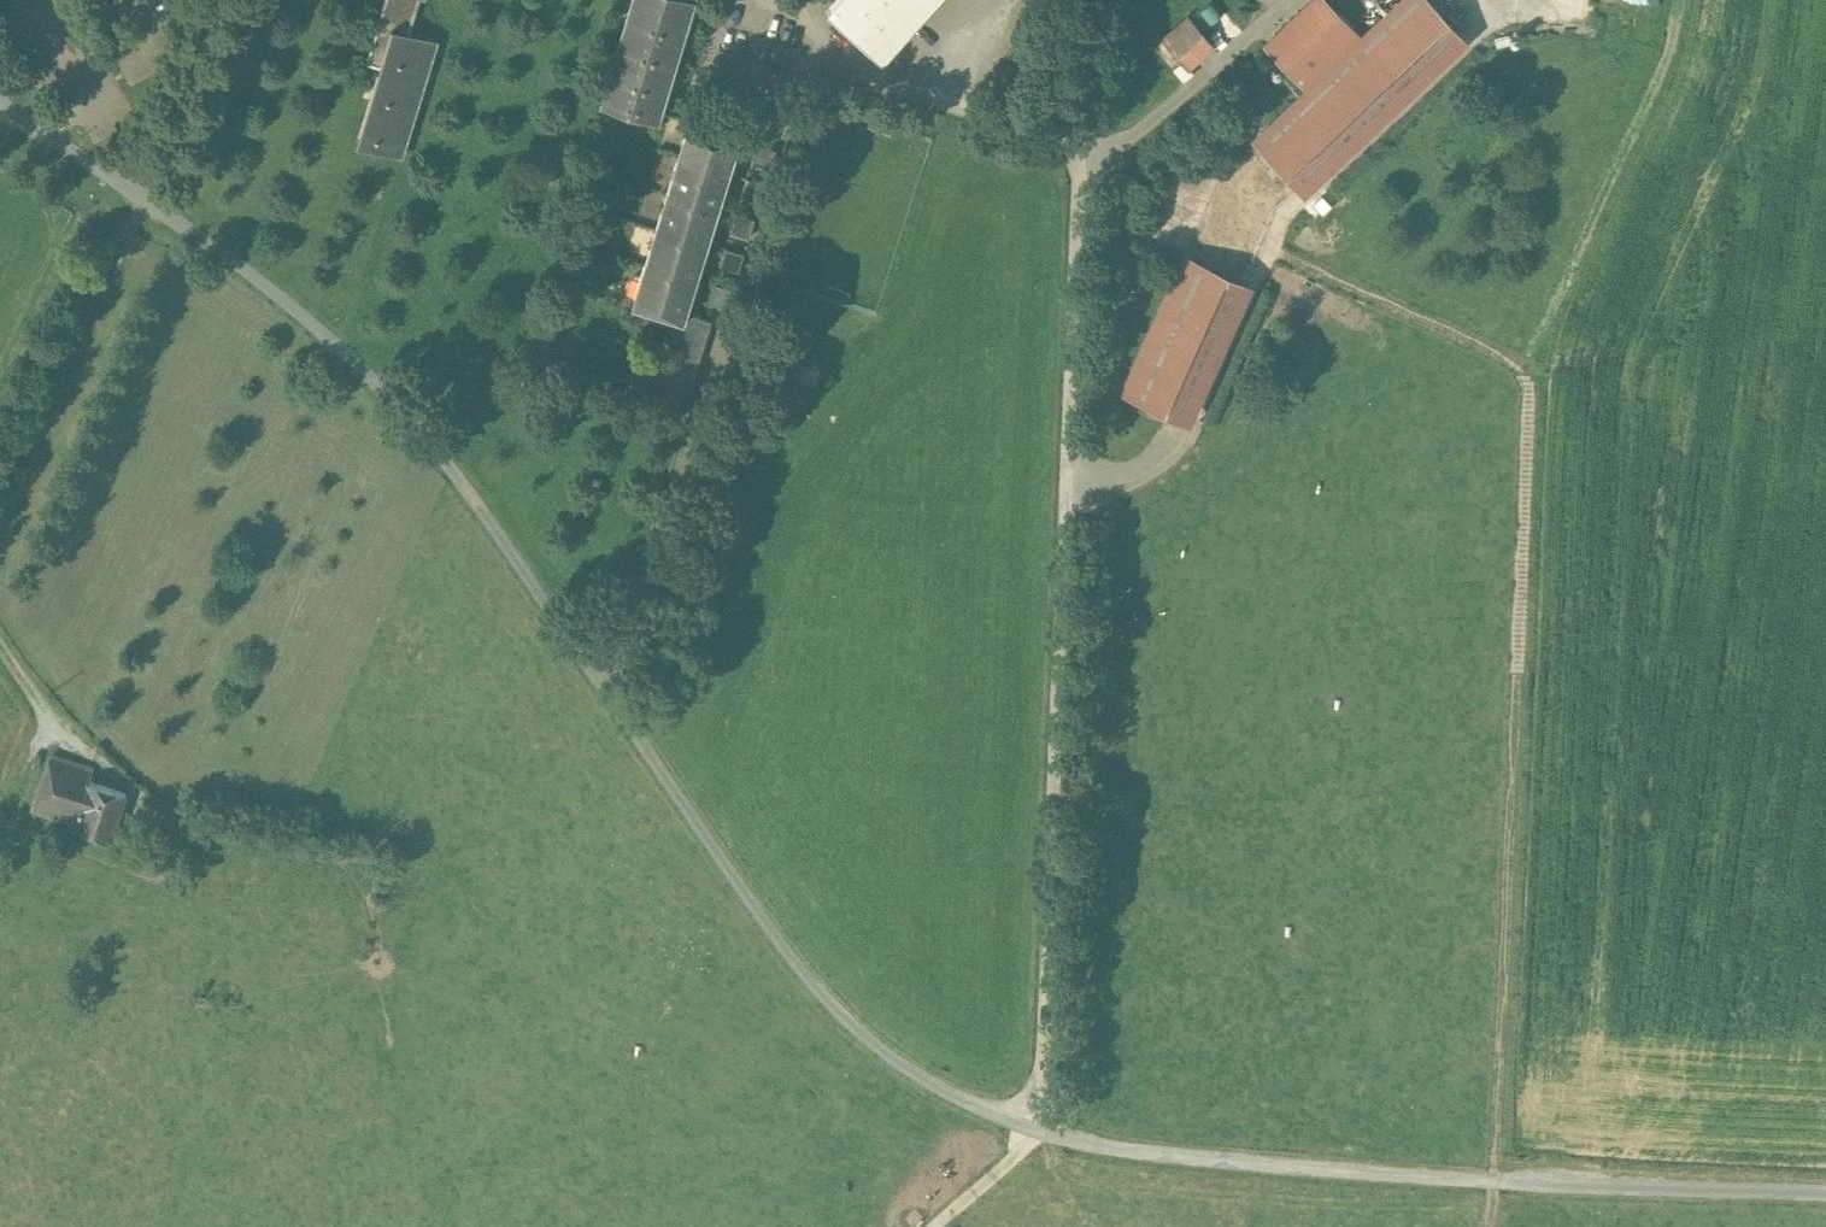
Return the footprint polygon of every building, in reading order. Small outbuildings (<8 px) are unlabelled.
[(366,57),(380,62),(355,141),(400,155),(436,37),(410,28),(418,0),(384,0),(366,57)] [(601,99),(659,116),(692,0),(630,0),(601,99)] [(827,12),(882,61),(937,0),(838,0),(827,12)] [(1257,141),(1299,185),(1459,34),(1427,0),(1405,0),(1310,90),(1257,141)] [(1267,44),(1302,81),(1310,90),(1363,40),(1336,13),(1337,13),(1325,0),(1314,0),(1267,44)] [(1187,18),(1165,37),(1183,58),(1205,39),(1187,18)] [(1285,74),(1286,71),(1285,67),(1283,65),(1280,63),(1277,62),(1273,63),(1271,65),(1269,67),(1268,71),(1269,74),(1271,77),(1274,79),(1277,79),(1280,79),(1283,77),(1285,74)] [(741,136),(690,121),(680,155),(730,171),(741,136)] [(778,148),(759,142),(753,161),(772,167),(778,148)] [(730,171),(680,155),(669,191),(719,206),(730,171)] [(719,206),(669,191),(658,226),(708,241),(719,206)] [(757,217),(738,211),(732,229),(751,235),(757,217)] [(708,241),(658,226),(647,262),(697,277),(708,241)] [(746,253),(727,247),(721,265),(740,271),(746,253)] [(1242,282),(1186,257),(1126,391),(1181,416),(1242,282)] [(697,277),(647,262),(634,305),(683,320),(684,320),(687,312),(697,277)] [(735,289),(716,283),(710,301),(729,307),(735,289)] [(713,320),(687,312),(684,320),(683,320),(668,369),(695,378),(713,320)] [(695,378),(668,369),(667,371),(663,385),(690,394),(695,378)] [(93,767),(52,755),(35,809),(75,821),(88,779),(90,780),(93,767)] [(90,780),(88,779),(75,821),(74,825),(112,837),(126,791),(90,780)]
